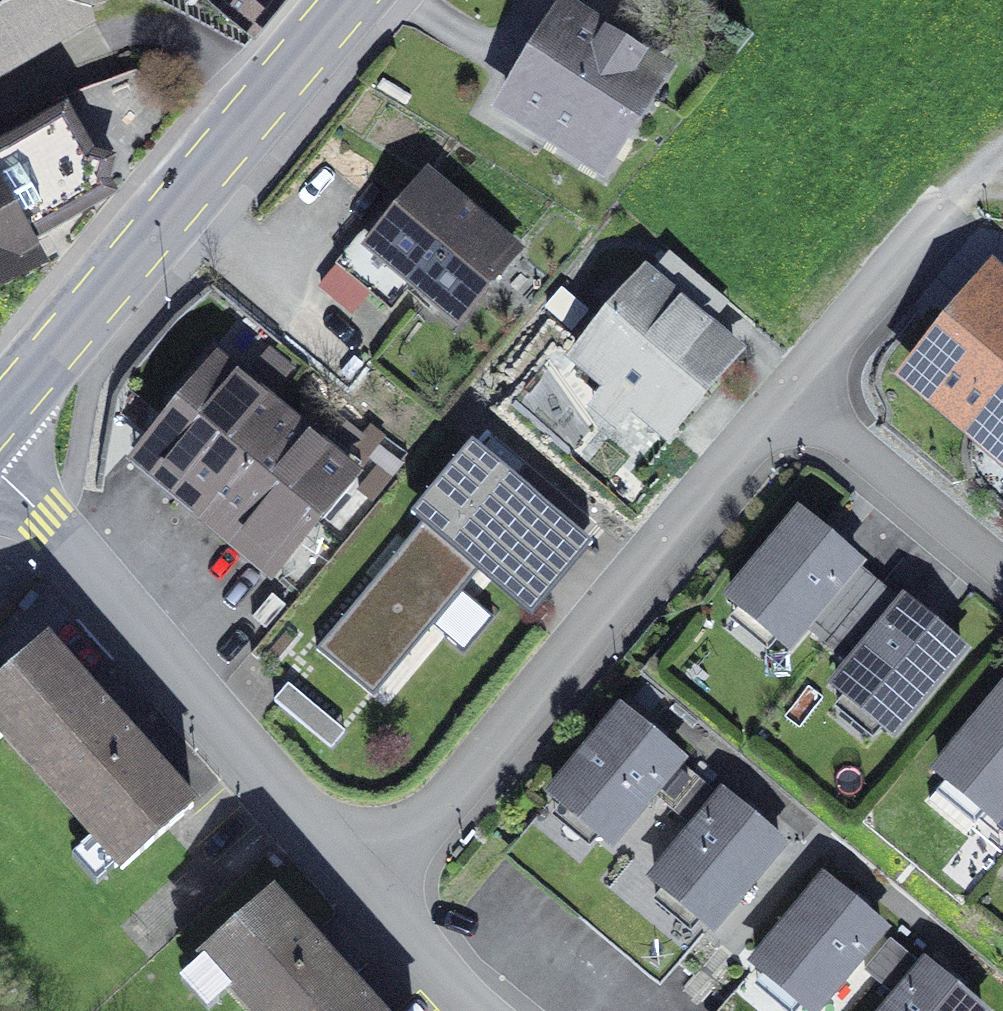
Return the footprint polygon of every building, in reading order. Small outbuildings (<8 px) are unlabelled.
[(85,8),(83,0),(28,0),(0,17),(0,57),(85,8)] [(255,39),(287,0),(206,0),(255,39)] [(509,109),(602,166),(672,52),(647,37),(670,0),(587,0),(547,64),(539,59),(509,109)] [(63,249),(181,109),(137,72),(12,117),(0,124),(0,285),(63,249)] [(363,238),(338,268),(391,312),(414,284),(458,320),(515,252),(429,180),(374,247),(363,238)] [(647,277),(578,359),(667,434),(736,352),(647,277)] [(926,377),(1002,441),(1002,298),(996,292),(926,377)] [(191,489),(264,403),(219,365),(147,452),(191,489)] [(264,403),(191,489),(281,564),(353,478),(264,403)] [(531,597),(582,535),(472,444),(421,507),(431,515),(334,632),(384,673),(481,556),(531,597)] [(858,562),(803,516),(733,600),(788,646),(805,625),(855,566),(858,562)] [(805,625),(830,647),(880,587),(855,566),(805,625)] [(905,608),(880,587),(830,647),(855,668),(905,608)] [(855,668),(839,688),(894,733),(962,650),(908,605),(905,608),(855,668)] [(0,686),(0,733),(124,871),(195,807),(47,644),(0,686)] [(322,714),(294,692),(282,708),(309,729),(322,714)] [(941,773),(949,780),(931,801),(968,833),(986,811),(995,819),(1002,810),(1002,696),(941,773)] [(623,714),(555,797),(611,842),(679,759),(623,714)] [(690,771),(664,803),(686,821),(713,790),(690,771)] [(726,798),(656,881),(711,926),(780,844),(726,798)] [(758,964),(813,1010),(882,929),(827,882),(758,964)] [(204,961),(249,1010),(377,1010),(275,897),(204,961)] [(892,940),(866,971),(901,1000),(927,969),(892,940)] [(892,1010),(981,1010),(929,967),(927,969),(901,1000),(892,1010)]
